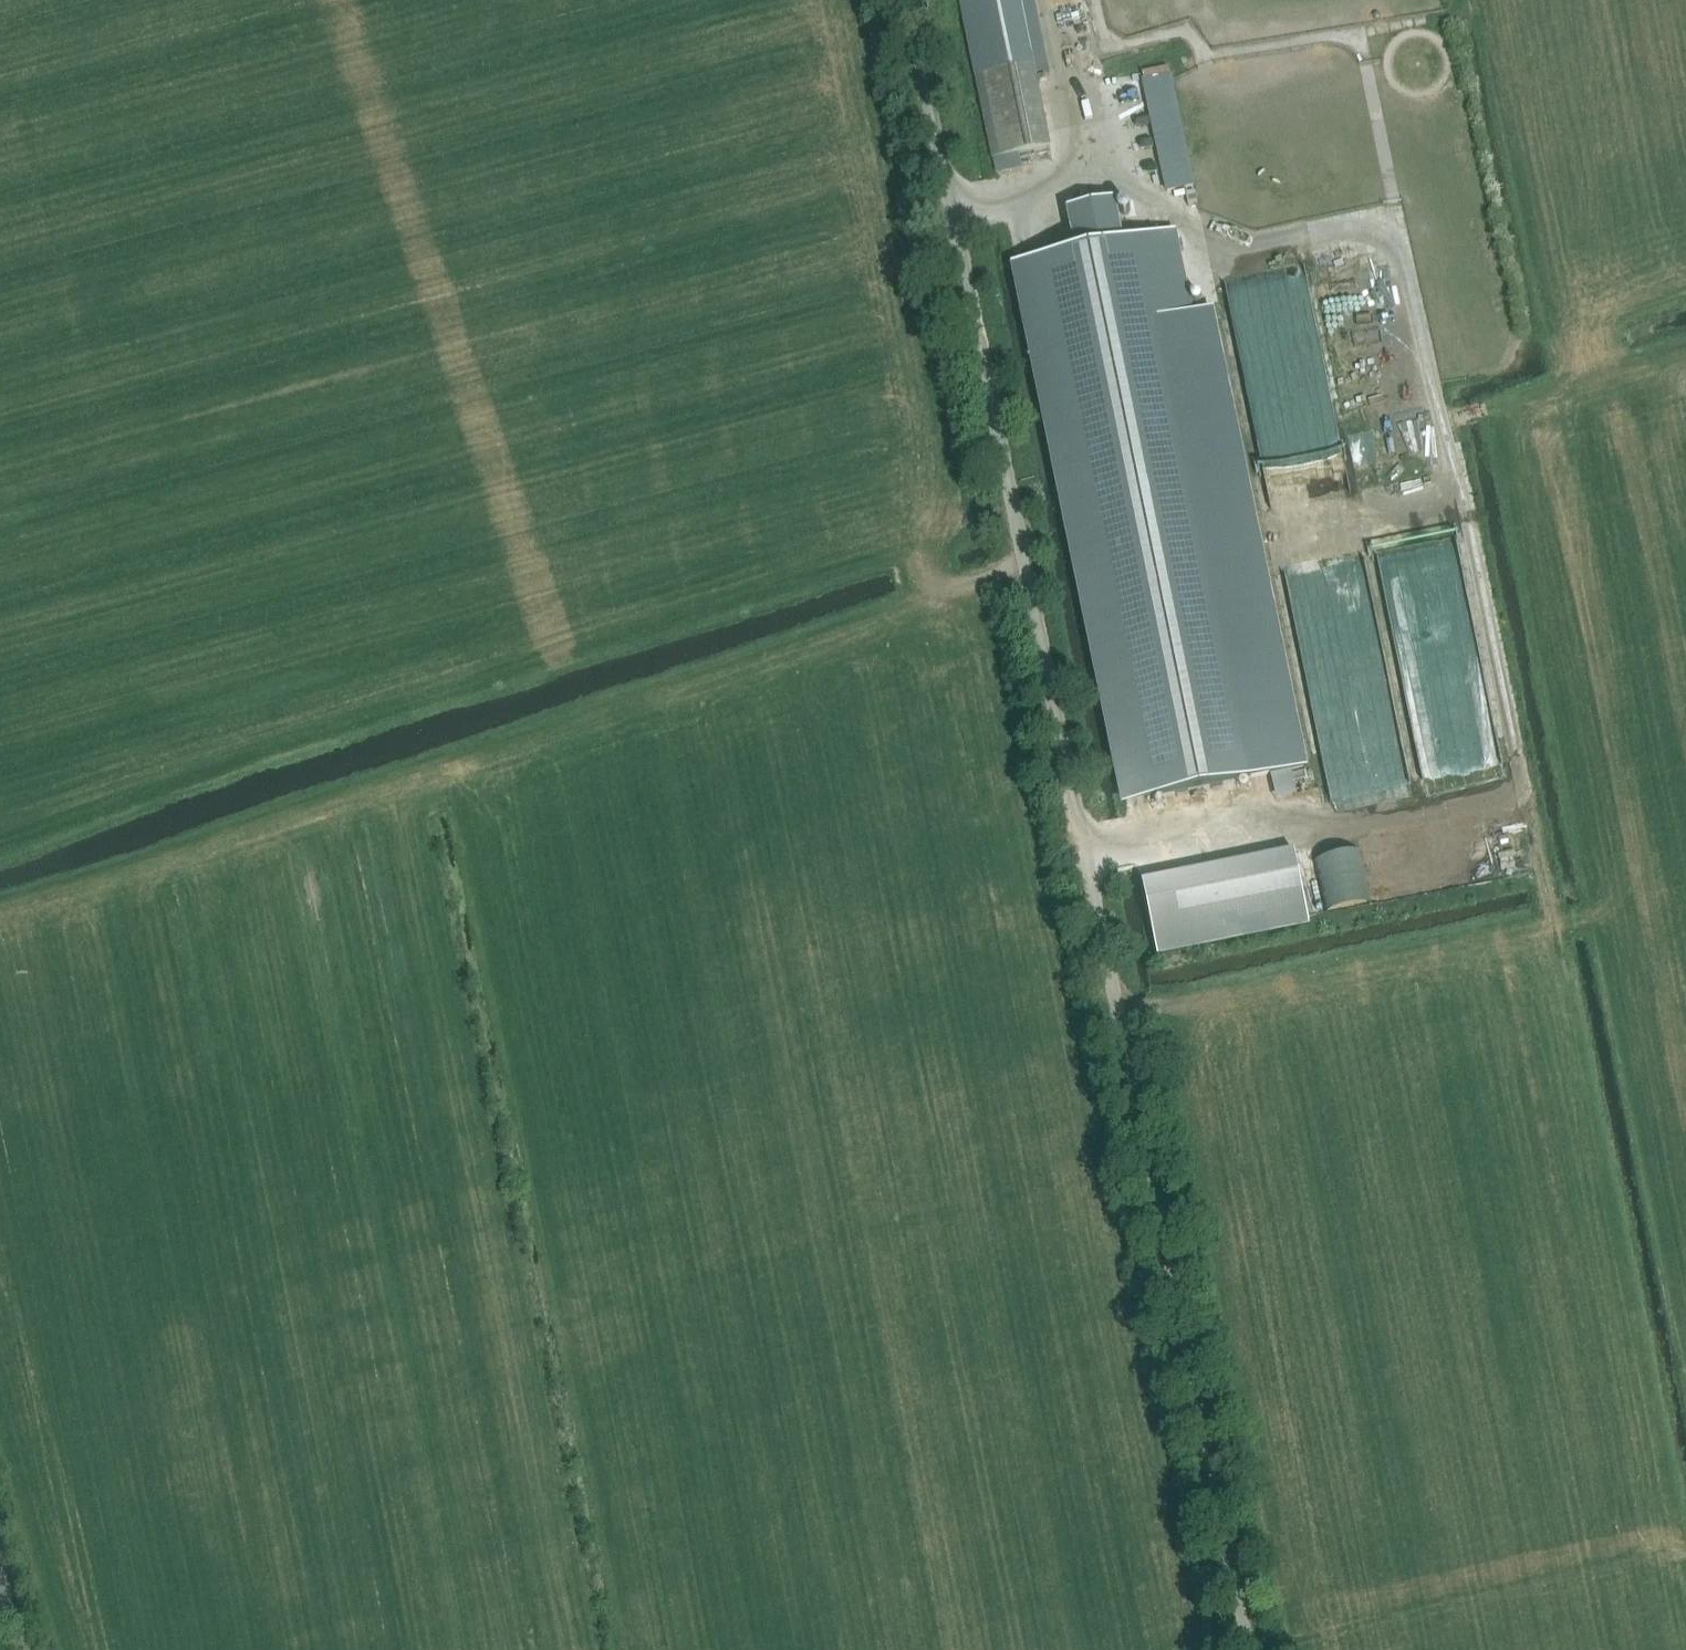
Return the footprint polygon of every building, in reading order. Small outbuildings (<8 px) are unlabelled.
[(995,158),(1020,153),(1052,146),(1021,0),(961,0),(995,158)] [(1079,251),(1017,264),(1127,804),(1271,774),(1307,767),(1214,310),(1191,314),(1174,232),(1120,243),(1112,203),(1071,211),(1079,251)] [(1349,435),(1355,465),(1378,460),(1372,431),(1349,435)] [(1323,768),(1331,803),(1412,786),(1404,750),(1323,768)] [(1310,925),(1295,851),(1143,882),(1158,956),(1310,925)]
